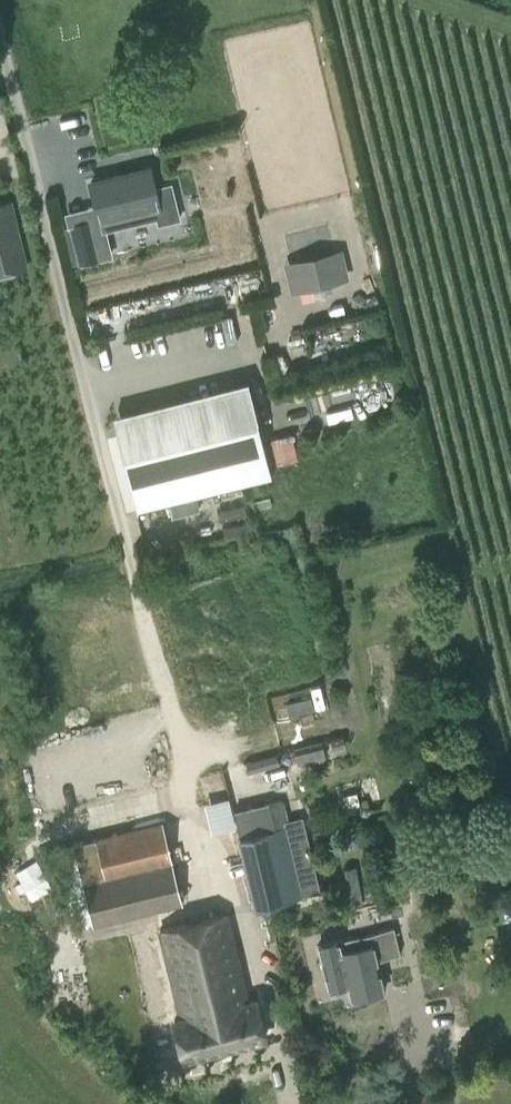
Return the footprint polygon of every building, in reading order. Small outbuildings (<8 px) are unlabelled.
[(58,228),(68,267),(69,267),(68,265),(100,257),(93,231),(102,229),(102,230),(157,217),(158,223),(179,218),(172,187),(154,192),(148,168),(129,173),(130,176),(121,178),(120,175),(90,182),(96,206),(89,208),(92,220),(91,221),(91,220),(58,228)] [(0,203),(0,275),(28,268),(12,200),(0,203)] [(333,251),(292,261),(299,288),(340,278),(333,251)] [(251,396),(115,431),(135,512),(169,503),(172,517),(200,510),(196,496),(271,477),(251,396)] [(275,463),(296,458),(290,432),(269,437),(275,463)] [(289,717),(313,711),(310,698),(286,704),(289,717)] [(293,748),(298,765),(325,758),(321,741),(293,748)] [(244,764),(247,774),(279,765),(276,754),(244,764)] [(240,836),(228,839),(245,910),(320,893),(303,821),(287,825),(281,801),(233,812),(240,836)] [(73,844),(55,849),(73,926),(91,921),(93,925),(182,904),(162,821),(73,844)] [(352,908),(364,905),(357,866),(343,869),(352,908)] [(228,912),(158,930),(174,993),(163,996),(169,1021),(174,1020),(183,1060),(266,1040),(256,1002),(260,1001),(252,971),(243,974),(228,912)] [(393,928),(318,945),(328,987),(347,982),(351,1001),(383,993),(375,961),(399,955),(393,928)]
